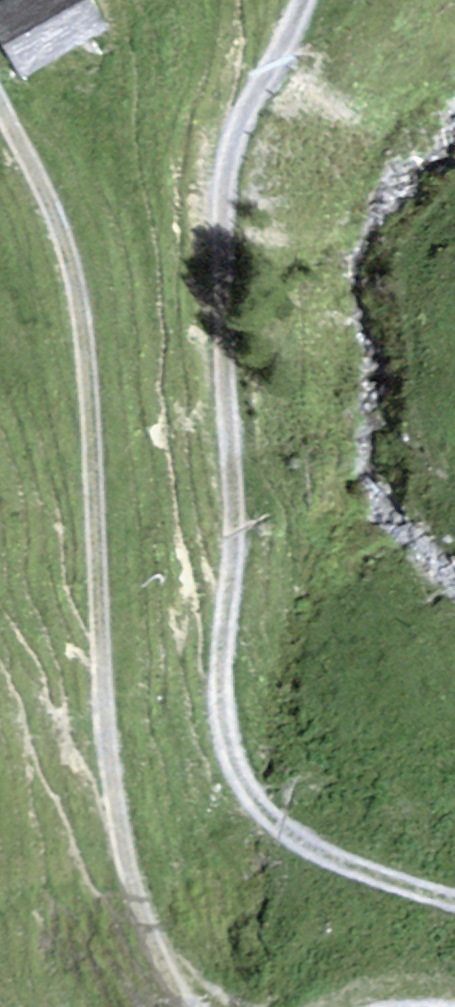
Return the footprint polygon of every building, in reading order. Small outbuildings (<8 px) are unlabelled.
[(0,6),(0,26),(25,70),(102,26),(88,0),(11,0),(0,6)]
